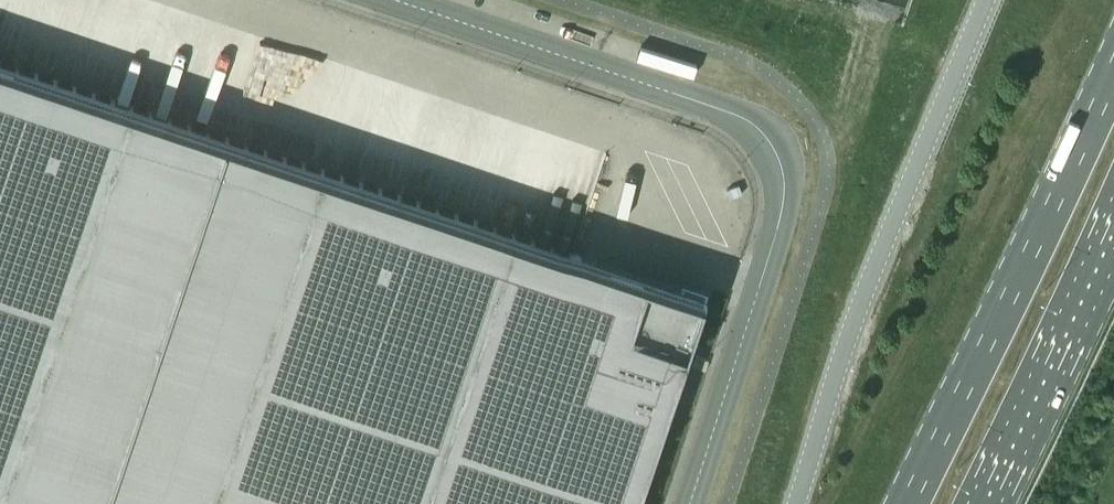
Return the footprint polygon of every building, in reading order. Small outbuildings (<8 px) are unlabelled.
[(705,299),(0,62),(0,503),(636,503),(705,299)]
